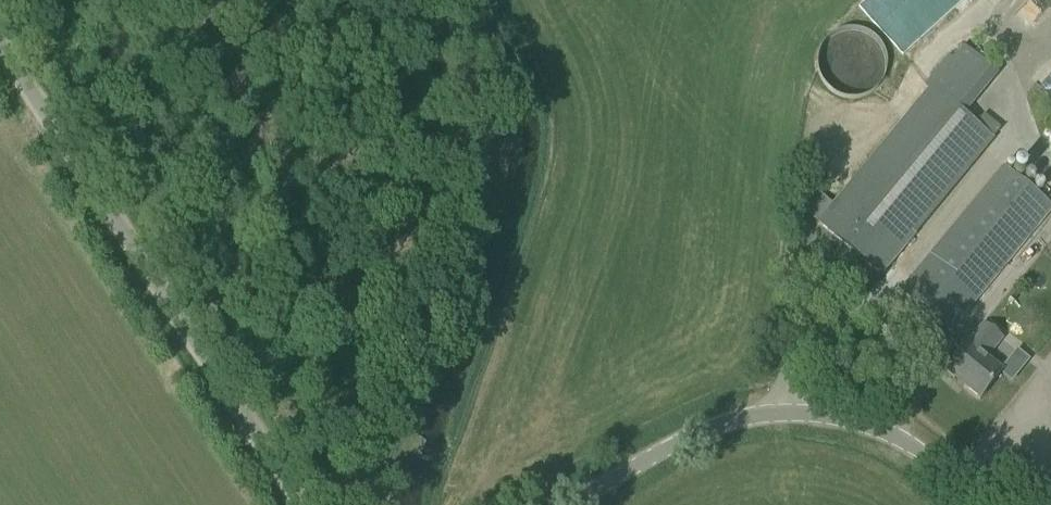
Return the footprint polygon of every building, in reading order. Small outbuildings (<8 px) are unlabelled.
[(864,26),(839,36),(860,86),(885,75),(864,26)] [(818,224),(880,275),(993,139),(931,88),(818,224)] [(949,332),(1050,210),(1050,207),(1003,168),(900,292),(949,332)] [(967,345),(960,354),(946,371),(979,399),(993,382),(1001,373),(984,359),(1001,339),(985,326),(968,346),(967,345)]
